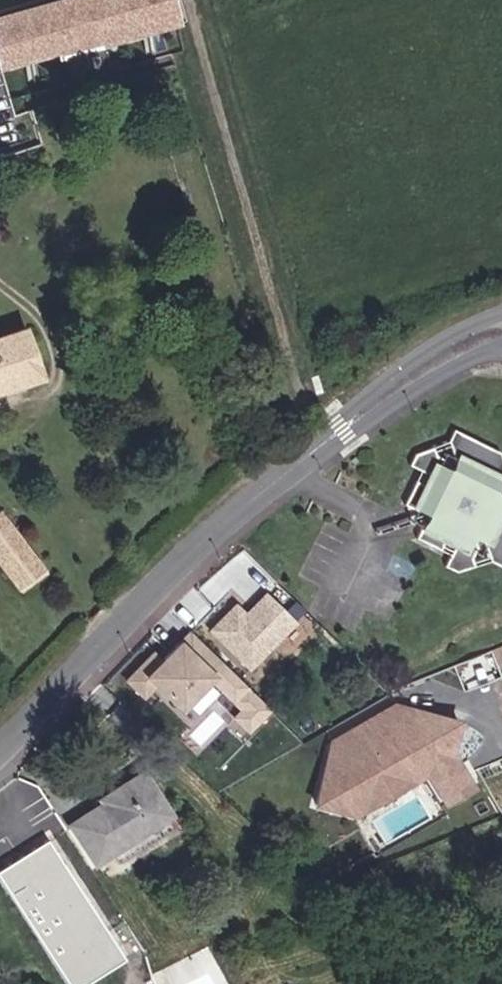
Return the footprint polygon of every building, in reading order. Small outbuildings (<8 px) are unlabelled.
[(0,16),(0,56),(5,75),(186,24),(179,0),(55,0),(0,16)] [(44,378),(26,323),(0,333),(0,392),(44,378)] [(459,431),(451,445),(419,456),(414,466),(424,470),(407,507),(430,516),(421,534),(456,548),(447,567),(459,572),(478,564),(474,557),(481,546),(489,544),(493,560),(501,567),(501,492),(501,490),(501,452),(459,431)] [(0,512),(0,564),(20,591),(48,570),(2,510),(0,512)] [(251,671),(299,622),(266,591),(248,610),(237,600),(208,631),(251,671)] [(224,676),(183,639),(165,659),(154,649),(127,679),(148,698),(158,687),(189,715),(224,676)] [(397,703),(331,739),(312,802),(359,820),(429,779),(450,806),(481,787),(462,760),(468,719),(397,703)] [(178,815),(149,767),(97,800),(100,804),(69,823),(97,864),(178,815)] [(0,875),(70,983),(88,983),(127,959),(52,842),(0,875)]
